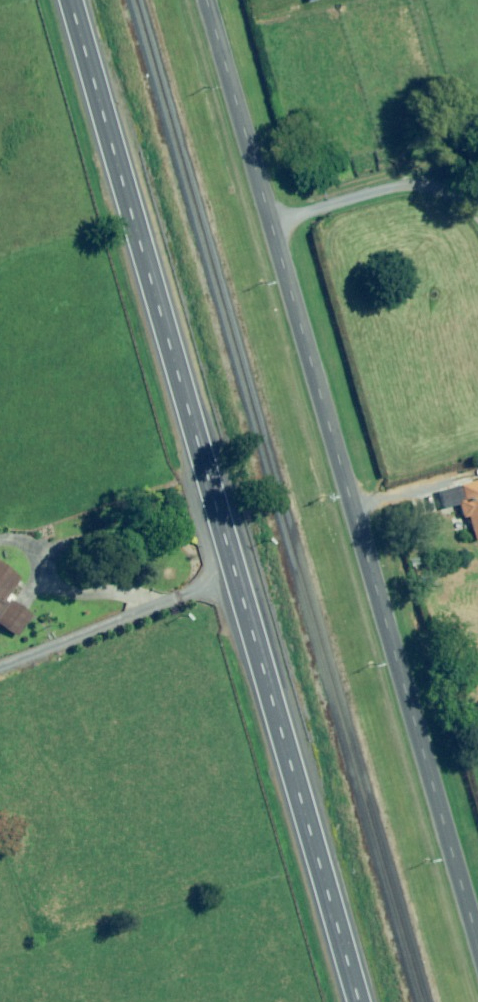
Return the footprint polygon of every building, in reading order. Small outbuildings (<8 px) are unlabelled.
[(457,506),(461,520),(468,518),(475,542),(477,541),(477,481),(438,492),(443,510),(457,506)] [(18,638),(32,615),(9,601),(6,599),(20,578),(0,565),(0,627),(18,638)]
